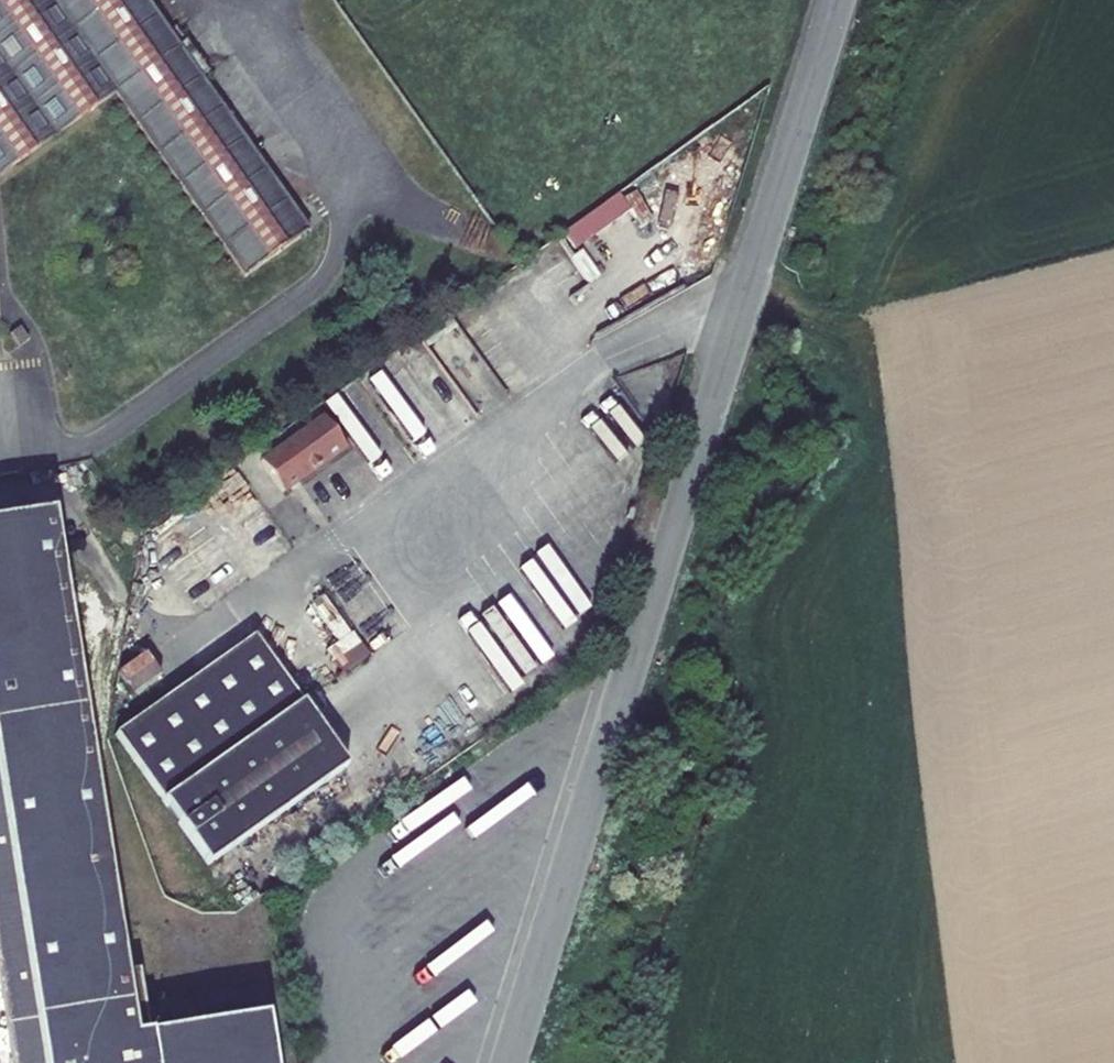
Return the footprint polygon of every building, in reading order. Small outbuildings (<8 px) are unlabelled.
[(7,169),(37,148),(115,92),(246,278),(307,233),(199,80),(207,74),(174,30),(167,34),(143,0),(0,0),(0,175),(7,169)] [(10,336),(19,348),(28,341),(19,329),(10,336)] [(260,461),(282,492),(345,448),(323,417),(260,461)] [(131,1040),(49,519),(0,527),(0,990),(12,1062),(271,1062),(264,1019),(131,1040)] [(313,720),(324,711),(313,694),(301,703),(254,636),(115,734),(208,866),(347,768),(313,720)]
